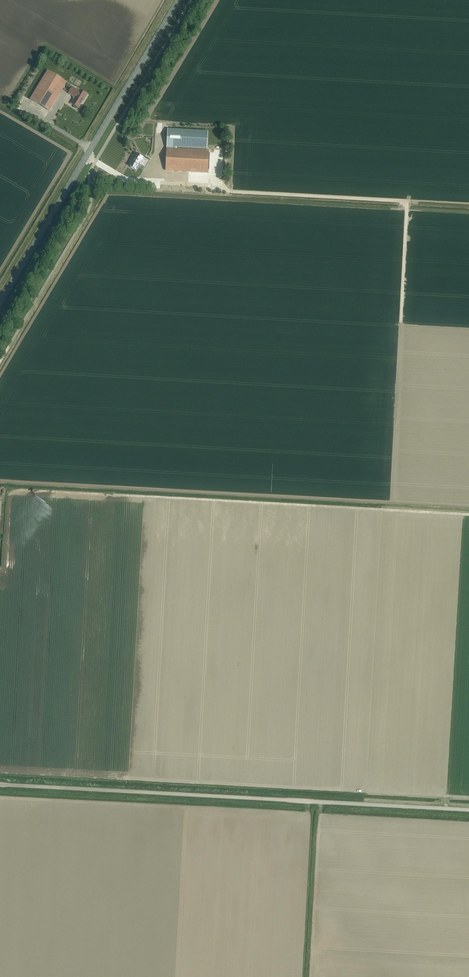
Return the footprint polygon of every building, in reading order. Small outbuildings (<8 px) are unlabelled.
[(49,111),(67,82),(47,71),(30,99),(49,111)] [(79,91),(73,87),(69,94),(74,97),(75,98),(71,104),(75,106),(74,107),(75,108),(77,109),(78,109),(78,108),(79,108),(83,101),(84,101),(87,95),(80,90),(79,91)] [(57,115),(69,122),(74,114),(62,107),(57,115)] [(207,173),(208,150),(176,149),(176,147),(206,149),(207,131),(168,129),(166,171),(207,173)] [(140,164),(144,158),(135,153),(132,158),(133,159),(129,165),(130,166),(130,167),(131,167),(136,170),(139,164),(140,164)]
